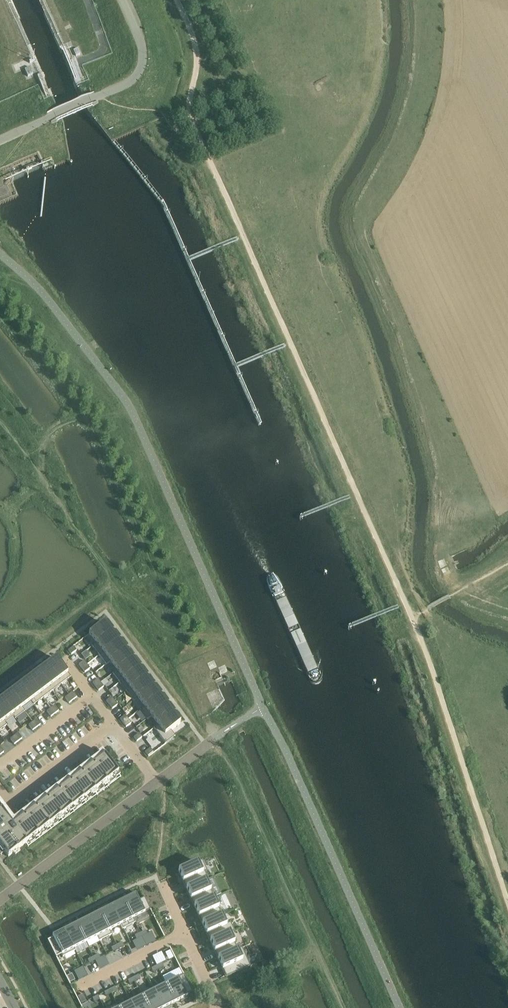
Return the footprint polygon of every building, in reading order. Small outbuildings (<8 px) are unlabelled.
[(104,622),(89,634),(96,643),(92,646),(96,643),(96,644),(111,632),(104,622)] [(96,643),(92,646),(99,655),(118,641),(111,632),(96,644),(96,643)] [(118,641),(99,655),(106,665),(110,662),(125,650),(118,641)] [(125,650),(110,662),(116,670),(117,671),(132,659),(125,650)] [(56,658),(47,665),(61,684),(71,677),(56,658)] [(116,670),(112,673),(120,683),(139,668),(132,659),(117,671),(116,670)] [(47,665),(38,672),(52,691),(61,684),(47,665)] [(139,668),(120,683),(126,692),(146,678),(139,668)] [(38,672),(29,679),(43,698),(52,691),(38,672)] [(146,678),(126,692),(134,701),(137,699),(137,698),(152,687),(146,678)] [(29,679),(19,686),(31,701),(31,702),(33,705),(43,698),(29,679)] [(19,686),(10,693),(22,708),(31,702),(31,701),(19,686)] [(152,687),(137,698),(137,699),(144,707),(159,696),(152,687)] [(10,693),(1,700),(14,717),(15,719),(25,712),(22,708),(10,693)] [(144,707),(140,710),(147,720),(151,717),(151,716),(166,705),(159,696),(144,707)] [(0,701),(0,717),(5,724),(5,723),(14,717),(1,700),(0,701)] [(166,705),(151,716),(151,717),(157,725),(158,725),(173,714),(166,705)] [(157,725),(154,728),(166,744),(175,737),(171,731),(180,724),(173,714),(158,725),(157,725)] [(5,852),(8,857),(13,853),(18,849),(28,842),(38,834),(40,833),(50,825),(51,824),(61,817),(63,816),(73,808),(74,807),(84,799),(86,798),(96,791),(97,790),(107,782),(109,781),(118,774),(105,756),(13,825),(0,808),(0,845),(5,852)] [(203,860),(178,871),(186,889),(206,880),(206,881),(209,880),(205,872),(207,871),(203,860)] [(186,889),(186,890),(186,889),(194,906),(193,907),(194,907),(220,895),(221,894),(214,877),(209,880),(206,881),(206,880),(186,889)] [(128,898),(123,900),(133,919),(151,910),(145,897),(139,900),(135,892),(127,896),(128,898)] [(220,895),(194,907),(202,924),(201,924),(202,924),(222,915),(224,914),(227,912),(220,895)] [(118,901),(111,904),(121,925),(123,929),(136,923),(133,919),(123,900),(119,902),(118,901)] [(104,910),(100,912),(109,931),(110,930),(121,925),(111,904),(103,908),(104,910)] [(94,912),(87,916),(98,937),(97,937),(99,941),(112,935),(110,930),(109,931),(100,912),(95,914),(94,912)] [(222,915),(202,924),(202,925),(202,924),(210,941),(209,942),(232,932),(235,931),(231,923),(229,923),(224,914),(222,915)] [(81,922),(76,924),(86,943),(98,937),(87,916),(80,920),(81,922)] [(71,924),(64,928),(74,949),(86,943),(76,924),(72,926),(71,924)] [(53,938),(47,941),(50,945),(56,958),(62,955),(63,957),(75,951),(74,949),(64,928),(56,932),(57,933),(52,936),(53,938)] [(147,934),(142,937),(146,945),(156,941),(152,932),(147,934)] [(232,932),(209,942),(210,942),(218,959),(217,959),(238,950),(235,943),(237,942),(232,932)] [(137,939),(133,941),(137,950),(146,945),(142,937),(137,939)] [(238,950),(217,959),(217,960),(218,959),(226,977),(250,966),(242,948),(238,950)] [(100,958),(96,960),(101,968),(110,964),(106,955),(100,958)] [(84,966),(74,971),(79,979),(88,975),(84,966)] [(179,968),(162,977),(166,984),(175,1003),(180,1000),(181,1002),(188,998),(187,996),(193,993),(184,975),(183,975),(179,968)] [(154,990),(163,1007),(169,1007),(172,1007),(171,1005),(175,1003),(166,984),(155,990),(154,990)] [(141,994),(149,1007),(163,1007),(154,990),(155,990),(153,987),(141,994)] [(83,994),(78,997),(82,1003),(86,1001),(83,994)] [(129,1000),(130,1002),(131,1002),(134,1007),(149,1007),(141,994),(129,1000)]
